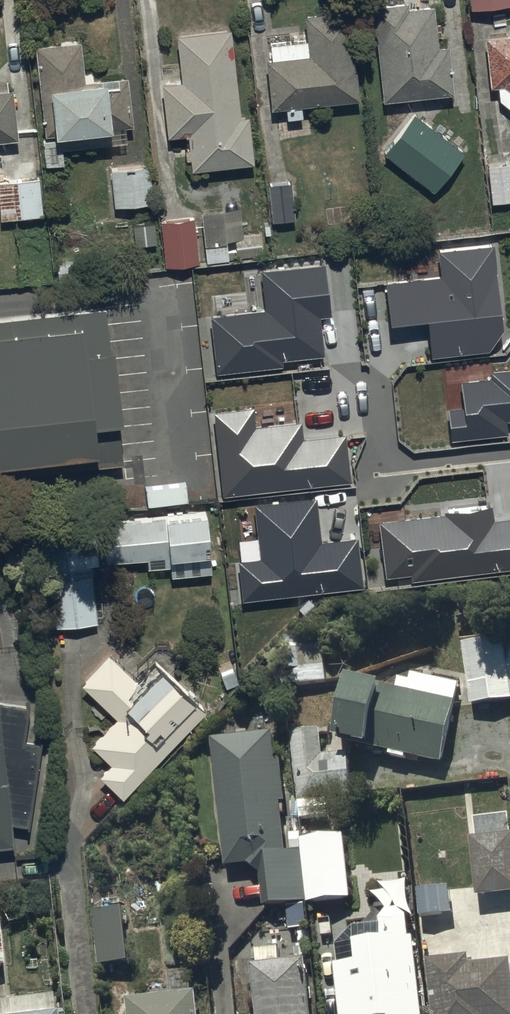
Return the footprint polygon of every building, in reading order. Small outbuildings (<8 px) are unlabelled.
[(383,96),(454,88),(448,40),(438,41),(433,0),(409,3),(408,0),(372,0),(383,96)] [(303,113),(302,102),(361,97),(353,7),(305,10),(307,36),(270,39),(271,55),(266,56),(270,105),(286,104),(287,114),(303,113)] [(231,24),(177,30),(182,77),(161,79),(167,132),(187,130),(189,144),(185,144),(186,155),(191,154),(192,165),(254,159),(248,111),(240,112),(231,24)] [(486,32),(490,83),(499,83),(500,96),(509,104),(509,30),(486,32)] [(81,37),(35,40),(46,136),(42,137),(45,162),(65,160),(63,145),(127,138),(125,122),(132,121),(127,72),(107,74),(107,72),(91,74),(90,69),(84,70),(81,37)] [(18,135),(12,85),(0,86),(0,137),(18,135)] [(464,149),(414,109),(384,148),(434,188),(464,149)] [(488,161),(492,199),(509,197),(509,159),(488,161)] [(150,162),(110,165),(114,204),(153,200),(150,162)] [(0,179),(0,217),(43,214),(41,175),(17,176),(16,171),(4,172),(5,179),(0,179)] [(292,179),(269,181),(272,218),(295,216),(292,179)] [(240,204),(201,208),(206,259),(262,253),(260,230),(243,232),(240,204)] [(199,260),(195,214),(161,217),(164,263),(199,260)] [(156,220),(134,221),(134,242),(156,241),(156,220)] [(494,244),(438,250),(442,278),(387,284),(392,328),(429,324),(433,359),(490,353),(504,334),(494,244)] [(325,265),(260,272),(265,312),(208,319),(215,379),(284,371),(283,363),(325,358),(320,319),(332,318),(325,265)] [(103,310),(0,320),(0,461),(17,460),(17,472),(120,462),(103,310)] [(492,371),(493,379),(460,383),(464,409),(449,411),(453,442),(509,435),(508,421),(509,421),(509,368),(492,371)] [(253,409),(214,413),(224,499),(352,484),(346,435),(304,440),(302,423),(255,428),(253,409)] [(315,498),(255,505),(261,561),(240,564),(245,603),(363,588),(357,540),(321,544),(315,498)] [(379,524),(386,580),(411,576),(412,584),(509,572),(509,522),(493,524),(491,510),(379,524)] [(169,557),(170,572),(213,570),(210,519),(104,523),(105,559),(169,557)] [(97,620),(92,555),(98,555),(95,522),(48,526),(55,623),(97,620)] [(288,615),(292,684),(328,681),(324,613),(288,615)] [(464,642),(472,704),(509,699),(509,667),(506,636),(464,642)] [(123,795),(205,707),(150,652),(132,671),(110,650),(81,681),(116,713),(90,741),(110,760),(99,772),(123,795)] [(367,743),(367,745),(391,751),(390,755),(408,759),(409,755),(444,763),(461,684),(413,673),(412,680),(400,678),(398,687),(385,684),(386,682),(352,675),(339,737),(367,743)] [(16,845),(14,824),(26,828),(43,741),(24,742),(29,706),(0,702),(0,847),(16,845)] [(321,728),(291,731),(298,802),(355,796),(350,750),(324,753),(321,728)] [(275,731),(213,738),(226,866),(250,864),(261,872),(264,905),(288,904),(290,929),(308,927),(306,903),(320,902),(316,847),(302,848),(301,832),(288,833),(282,757),(277,757),(275,731)] [(472,836),(478,896),(509,893),(509,813),(475,817),(477,835),(472,836)] [(389,908),(389,910),(382,918),(383,924),(357,926),(339,945),(341,963),(336,963),(342,1013),(424,1013),(415,935),(411,936),(409,920),(414,920),(410,879),(382,883),(383,891),(373,893),(389,908)] [(453,913),(451,886),(419,888),(421,915),(453,913)] [(130,961),(125,907),(94,910),(99,964),(130,961)] [(258,962),(252,963),(258,1013),(313,1013),(307,957),(281,960),(280,944),(268,945),(268,948),(257,949),(258,962)] [(470,963),(470,956),(429,959),(435,1013),(509,1013),(509,960),(470,963)] [(129,998),(131,1013),(202,1013),(199,991),(129,998)] [(57,1013),(55,1013),(52,996),(0,1002),(0,1013),(57,1013)]
